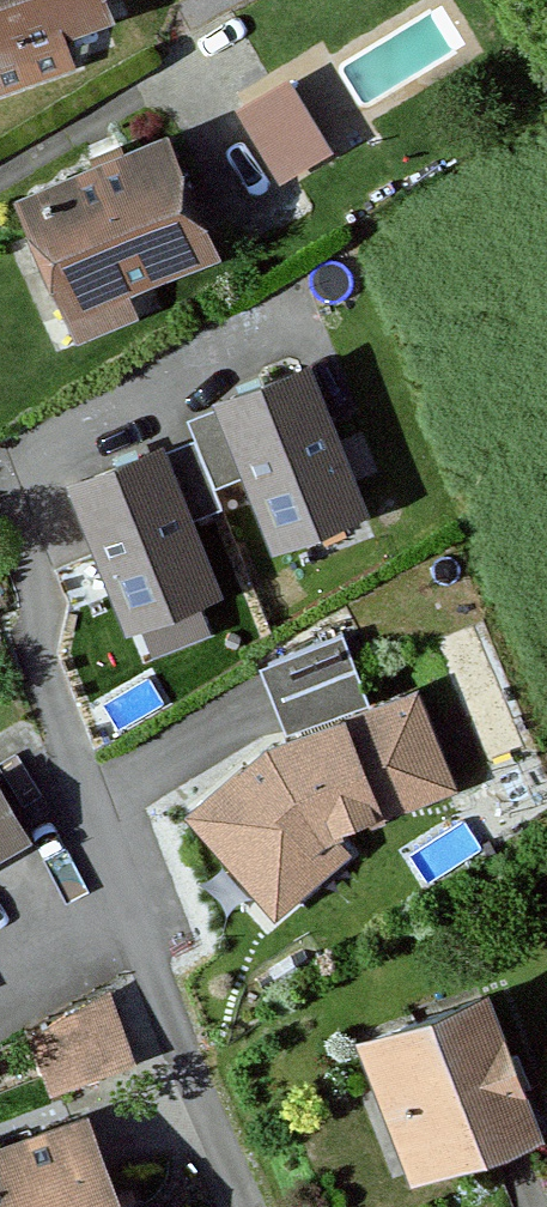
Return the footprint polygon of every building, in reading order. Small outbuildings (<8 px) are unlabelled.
[(89,53),(82,25),(125,13),(121,0),(0,0),(0,78),(89,53)] [(238,95),(283,171),(336,140),(291,64),(238,95)] [(187,128),(27,189),(83,335),(146,311),(133,277),(230,240),(187,128)] [(356,499),(305,368),(221,401),(272,532),(356,499)] [(204,573),(153,441),(69,474),(119,605),(204,573)] [(412,688),(258,748),(188,810),(277,908),(346,847),(327,825),(447,779),(412,688)] [(0,765),(0,858),(46,836),(10,760),(0,765)] [(350,1030),(408,1178),(546,1125),(546,1104),(497,974),(350,1030)] [(126,987),(32,1016),(52,1082),(147,1053),(126,987)] [(0,1133),(0,1180),(9,1206),(141,1206),(102,1098),(0,1133)]
